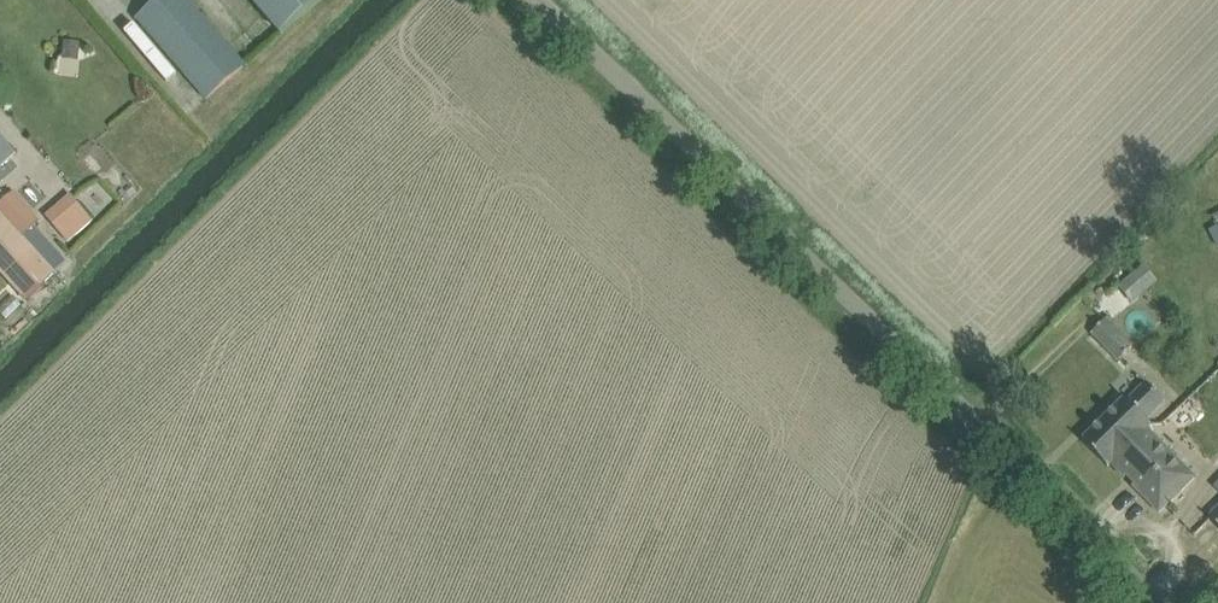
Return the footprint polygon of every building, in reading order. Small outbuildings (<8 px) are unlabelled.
[(190,0),(163,0),(140,20),(208,97),(246,64),(190,0)] [(282,34),(321,0),(253,0),(282,34)] [(77,61),(80,42),(63,40),(60,59),(77,61)] [(15,154),(0,138),(0,167),(15,154)] [(0,204),(0,208),(26,238),(47,263),(55,272),(57,271),(49,262),(60,252),(36,226),(41,220),(14,191),(0,204)] [(95,221),(71,193),(46,215),(69,242),(95,221)] [(27,298),(55,272),(47,263),(26,238),(0,208),(0,269),(27,298)] [(1142,264),(1118,285),(1133,302),(1157,281),(1142,264)] [(1093,332),(1120,360),(1133,347),(1106,319),(1093,332)] [(1083,441),(1108,466),(1151,424),(1147,419),(1165,400),(1147,382),(1129,401),(1126,398),(1083,441)] [(1108,466),(1111,463),(1125,477),(1129,473),(1137,482),(1133,485),(1160,512),(1195,477),(1147,428),(1151,424),(1108,466)] [(1217,526),(1217,510),(1210,518),(1217,526)]
